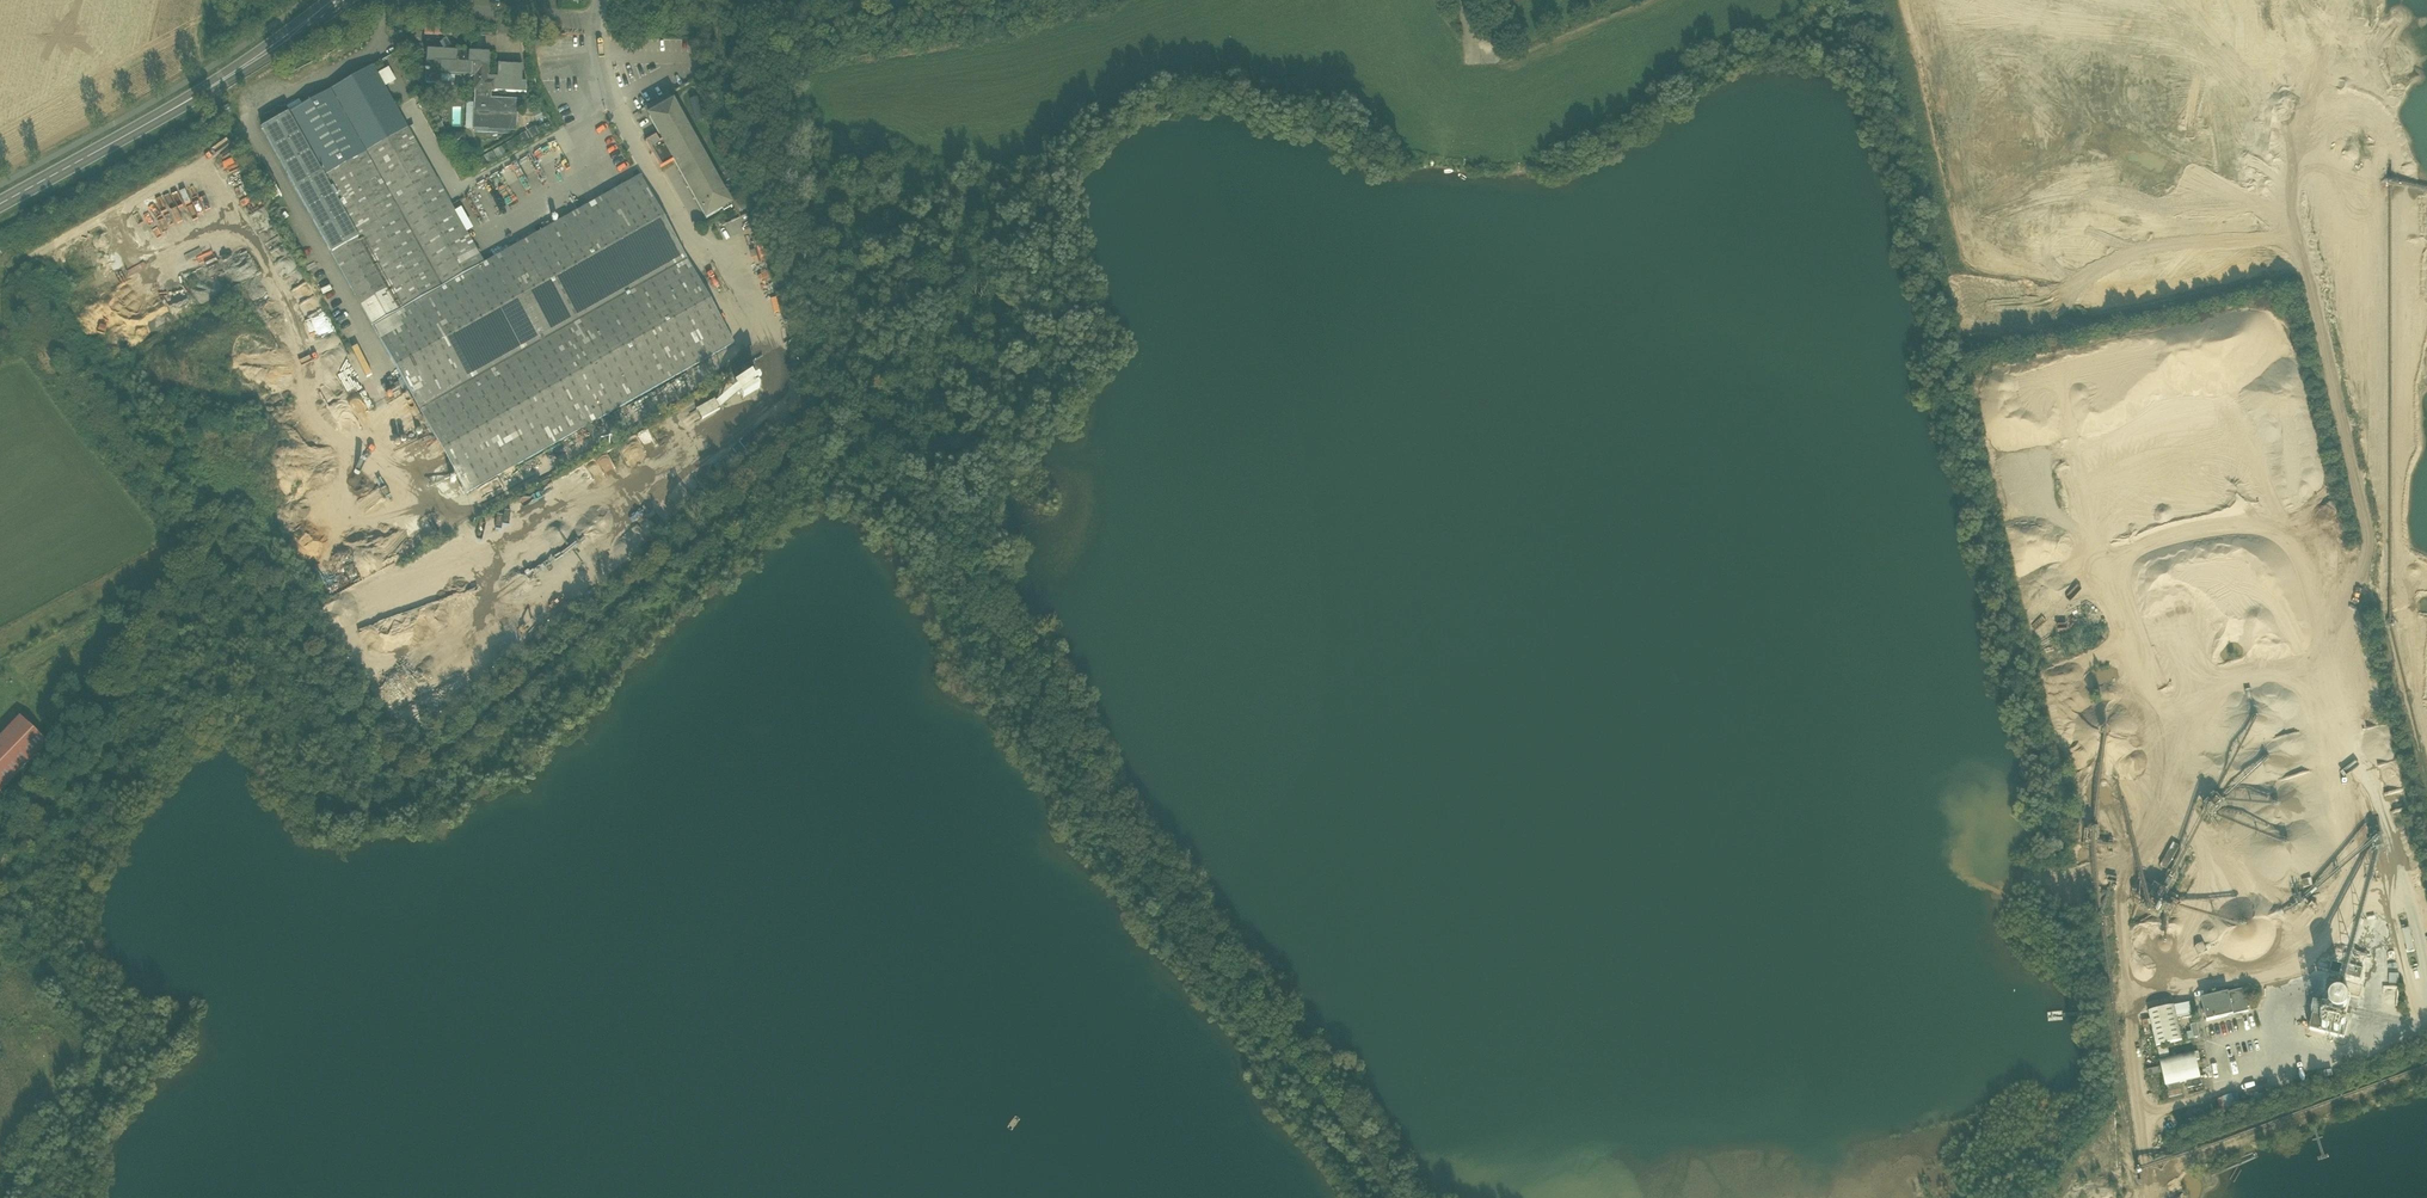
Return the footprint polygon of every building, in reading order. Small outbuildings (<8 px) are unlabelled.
[(417,50),(408,55),(411,59),(419,55),(417,50)] [(441,82),(441,76),(442,54),(428,53),(427,70),(426,70),(426,74),(427,74),(427,76),(427,84),(440,84),(441,84),(441,82)] [(442,53),(442,54),(441,76),(455,76),(476,77),(475,84),(475,91),(476,91),(487,92),(488,81),(488,77),(489,55),(474,54),(449,53),(442,53)] [(418,57),(412,60),(416,68),(422,64),(418,57)] [(494,82),(494,92),(526,94),(527,83),(522,83),(523,66),(498,65),(498,78),(488,77),(488,81),(494,82)] [(639,177),(484,264),(467,234),(455,213),(406,126),(385,87),(378,74),(373,67),(263,128),(374,326),(467,493),(733,345),(734,344),(640,177),(639,177)] [(390,68),(378,74),(385,87),(397,80),(390,68)] [(494,82),(488,81),(487,92),(476,91),(476,102),(475,127),(475,130),(518,132),(519,112),(521,112),(521,101),(491,99),(492,93),(494,93),(494,92),(494,82)] [(445,88),(436,88),(436,97),(445,97),(445,88)] [(475,130),(476,102),(467,102),(466,129),(475,130)] [(673,160),(706,219),(730,206),(673,103),(649,116),(662,140),(654,145),(664,165),(673,160)] [(541,111),(535,114),(539,122),(544,119),(541,111)] [(434,112),(429,115),(444,140),(449,137),(434,112)] [(527,132),(531,139),(540,134),(536,127),(527,132)] [(518,138),(522,144),(530,140),(526,133),(518,138)] [(505,145),(509,152),(518,147),(514,140),(505,145)] [(458,142),(453,149),(458,153),(463,146),(458,142)] [(494,151),(498,159),(507,154),(503,147),(494,151)] [(484,157),(488,164),(496,159),(492,152),(484,157)] [(472,160),(463,156),(461,162),(470,165),(472,160)] [(476,161),(480,168),(487,164),(483,157),(476,161)] [(259,176),(266,188),(276,183),(269,170),(259,176)] [(158,229),(181,214),(174,205),(152,220),(158,229)] [(462,209),(455,213),(467,234),(474,230),(462,209)] [(737,387),(743,398),(758,389),(752,379),(737,387)] [(733,456),(740,464),(758,448),(752,440),(733,456)] [(332,579),(323,584),(330,597),(339,591),(332,579)] [(47,743),(21,717),(0,739),(0,791),(47,743)] [(2160,866),(2166,869),(2180,846),(2173,843),(2160,866)] [(2302,880),(2303,887),(2313,885),(2311,878),(2302,880)] [(2402,929),(2408,953),(2415,951),(2409,928),(2402,929)] [(2399,978),(2389,978),(2388,988),(2399,988),(2399,978)] [(2243,989),(2228,992),(2201,999),(2207,1021),(2233,1015),(2249,1011),(2243,989)] [(2325,1014),(2345,1019),(2351,999),(2330,993),(2325,1014)] [(2192,1001),(2174,1005),(2177,1019),(2196,1015),(2192,1001)] [(2148,1011),(2156,1046),(2182,1040),(2177,1019),(2174,1005),(2148,1011)] [(2309,1029),(2344,1038),(2348,1024),(2313,1015),(2309,1029)] [(2190,1025),(2193,1038),(2200,1037),(2197,1023),(2190,1025)] [(2157,1049),(2160,1060),(2171,1058),(2168,1046),(2157,1049)] [(2162,1072),(2166,1086),(2180,1083),(2187,1081),(2201,1078),(2195,1052),(2171,1058),(2160,1060),(2161,1066),(2162,1072)] [(2162,1072),(2161,1066),(2147,1069),(2149,1075),(2162,1072)] [(2201,1078),(2187,1081),(2188,1088),(2202,1085),(2201,1078)] [(2180,1083),(2166,1086),(2168,1098),(2183,1095),(2180,1083)] [(2237,1092),(2216,1100),(2221,1113),(2242,1106),(2237,1092)]
